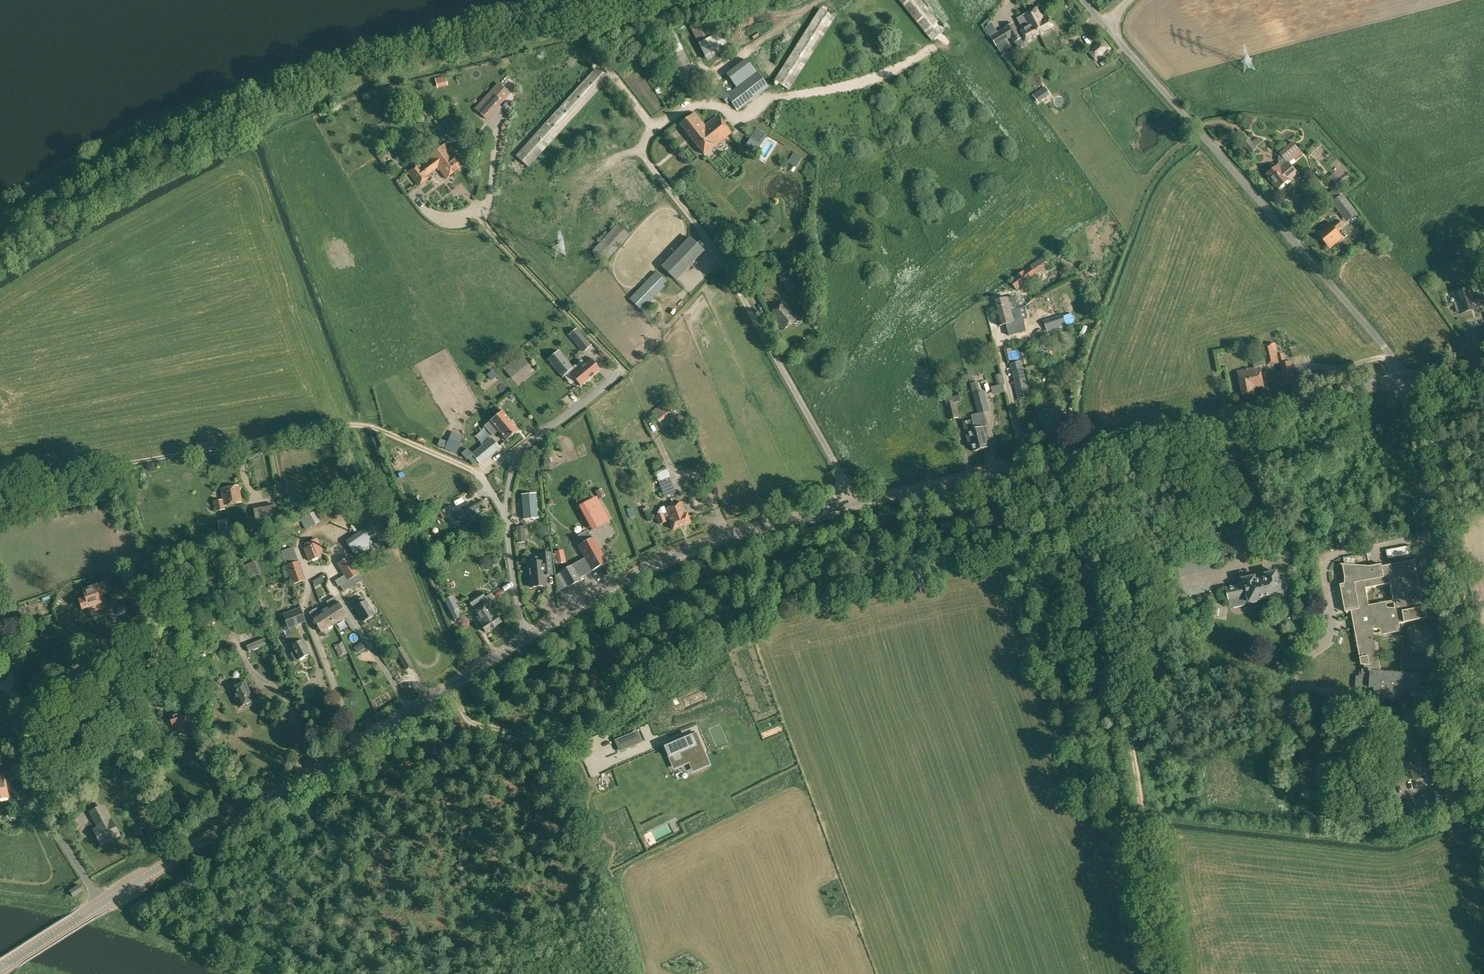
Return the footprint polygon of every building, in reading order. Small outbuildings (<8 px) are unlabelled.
[(931,41),(945,30),(920,0),(898,0),(931,41)] [(1021,31),(1027,41),(1054,27),(1047,14),(1044,15),(1040,7),(1020,17),(1026,29),(1021,31)] [(774,80),(788,90),(789,90),(835,18),(820,8),(774,80)] [(686,21),(707,61),(726,50),(731,48),(722,31),(712,36),(699,12),(686,21)] [(655,29),(689,96),(704,89),(669,22),(655,29)] [(990,37),(997,47),(1011,38),(1014,43),(1016,42),(1018,47),(1025,43),(1022,39),(1023,38),(1014,23),(990,37)] [(1088,52),(1097,62),(1110,50),(1101,40),(1088,52)] [(516,156),(529,167),(609,79),(596,67),(516,156)] [(730,102),(738,111),(769,87),(757,71),(754,73),(750,69),(747,71),(751,76),(728,93),(724,88),(718,93),(727,104),(730,102)] [(510,94),(498,83),(474,109),(487,120),(510,94)] [(680,124),(704,155),(714,147),(731,133),(717,116),(704,126),(694,113),(680,124)] [(767,135),(756,129),(750,139),(760,145),(767,135)] [(1242,143),(1250,154),(1257,149),(1248,138),(1242,143)] [(760,145),(750,139),(746,145),(756,152),(760,145)] [(1267,175),(1279,189),(1297,173),(1290,164),(1301,155),(1302,154),(1292,142),(1288,146),(1279,154),(1285,161),(1286,160),(1287,162),(1280,168),(1278,166),(1267,175)] [(408,172),(419,186),(429,178),(427,176),(437,168),(446,179),(462,167),(444,144),(429,156),(431,159),(421,167),(418,164),(408,172)] [(788,162),(796,167),(802,157),(794,152),(788,162)] [(1334,202),(1347,218),(1355,211),(1342,195),(1334,202)] [(1317,234),(1330,249),(1342,238),(1336,231),(1343,225),(1339,220),(1331,227),(1329,224),(1317,234)] [(591,252),(604,264),(630,235),(617,223),(591,252)] [(661,266),(676,280),(704,251),(689,237),(661,266)] [(1016,289),(1016,290),(1036,275),(1044,270),(1038,260),(1030,266),(1011,281),(1016,289)] [(642,311),(646,315),(655,306),(650,302),(668,283),(656,272),(629,299),(642,311)] [(784,285),(789,292),(797,285),(792,279),(784,285)] [(1470,308),(1483,304),(1483,301),(1482,294),(1473,297),(1471,288),(1454,293),(1456,303),(1454,303),(1457,312),(1459,311),(1460,314),(1471,310),(1470,308)] [(993,302),(996,314),(1017,308),(1014,297),(1008,298),(993,302)] [(770,314),(783,330),(797,319),(783,303),(770,314)] [(996,314),(999,326),(1014,322),(1014,321),(1020,320),(1017,308),(996,314)] [(1044,320),(1047,332),(1067,326),(1063,314),(1044,320)] [(569,335),(583,352),(591,345),(577,328),(569,335)] [(1252,361),(1254,367),(1266,364),(1267,366),(1280,363),(1275,342),(1262,345),(1265,358),(1252,361)] [(576,381),(580,386),(590,378),(578,364),(572,368),(559,351),(548,360),(562,376),(563,375),(571,385),(576,381)] [(1283,354),(1278,356),(1280,363),(1284,383),(1295,381),(1291,362),(1285,363),(1283,354)] [(506,372),(513,380),(530,366),(523,358),(506,372)] [(578,364),(590,378),(599,370),(594,365),(597,363),(592,358),(584,364),(581,360),(578,364)] [(1012,371),(1019,399),(1030,397),(1023,368),(1021,361),(1010,364),(1012,371)] [(1238,372),(1244,395),(1253,393),(1252,389),(1263,386),(1259,368),(1238,372)] [(493,370),(487,374),(491,380),(497,376),(493,370)] [(981,442),(983,449),(989,448),(987,441),(989,440),(985,427),(987,426),(983,413),(989,411),(984,393),(985,393),(984,391),(980,392),(979,386),(971,388),(978,414),(972,415),(973,420),(972,420),(975,429),(976,429),(979,443),(981,442)] [(944,395),(950,420),(959,418),(954,403),(960,402),(958,391),(944,395)] [(652,412),(660,422),(669,415),(672,419),(677,415),(665,401),(652,412)] [(490,421),(506,441),(518,431),(502,411),(490,421)] [(972,444),(974,451),(983,449),(981,442),(979,443),(976,429),(975,429),(972,420),(963,422),(969,445),(972,444)] [(472,454),(480,465),(500,448),(491,438),(472,454)] [(456,454),(459,446),(448,442),(445,449),(456,454)] [(659,482),(664,496),(675,493),(669,478),(665,468),(655,472),(659,482)] [(213,501),(215,512),(224,510),(223,506),(241,503),(239,486),(220,489),(222,500),(213,501)] [(601,488),(595,491),(599,499),(605,496),(601,488)] [(538,519),(536,494),(521,495),(523,520),(538,519)] [(578,506),(592,532),(610,521),(596,496),(578,506)] [(252,507),(255,522),(271,519),(271,516),(275,515),(272,503),(252,507)] [(456,515),(458,520),(474,511),(475,514),(479,513),(477,510),(481,507),(478,503),(456,515)] [(669,520),(673,530),(690,523),(686,514),(682,503),(666,509),(667,513),(655,517),(659,525),(666,522),(665,521),(669,520)] [(301,518),(306,528),(320,521),(314,511),(301,518)] [(275,525),(277,531),(299,524),(297,518),(275,525)] [(218,526),(221,538),(226,537),(226,534),(229,534),(228,527),(226,520),(217,521),(218,526)] [(344,542),(352,553),(380,534),(372,523),(344,542)] [(516,527),(517,543),(525,542),(523,527),(516,527)] [(578,545),(585,558),(592,571),(607,562),(592,537),(588,530),(579,535),(578,537),(577,539),(577,541),(579,544),(578,545)] [(304,548),(309,561),(321,555),(320,552),(322,550),(317,538),(304,544),(306,547),(304,548)] [(1410,546),(1387,551),(1388,558),(1412,554),(1410,546)] [(554,552),(556,565),(565,563),(563,550),(554,552)] [(336,563),(347,581),(355,576),(359,574),(348,556),(336,563)] [(560,572),(568,586),(568,587),(579,580),(578,578),(592,571),(585,558),(560,572)] [(285,566),(292,585),(305,580),(298,561),(285,566)] [(1373,637),(1399,632),(1397,625),(1426,619),(1424,608),(1422,608),(1413,561),(1401,563),(1400,561),(1388,564),(1343,565),(1346,584),(1340,585),(1345,612),(1351,611),(1361,665),(1365,665),(1364,669),(1362,669),(1361,676),(1356,676),(1355,687),(1374,688),(1373,699),(1399,701),(1400,691),(1420,692),(1421,682),(1426,682),(1427,664),(1401,662),(1400,672),(1381,671),(1378,656),(1379,655),(1377,643),(1375,643),(1373,637)] [(534,580),(535,591),(547,590),(546,579),(550,579),(549,564),(543,565),(544,567),(539,567),(540,571),(534,571),(534,575),(531,575),(532,580),(534,580)] [(1212,576),(1219,572),(1215,565),(1208,569),(1212,576)] [(1231,607),(1233,608),(1245,606),(1247,603),(1249,602),(1250,602),(1253,604),(1257,603),(1258,600),(1272,597),(1275,599),(1278,598),(1280,596),(1282,595),(1276,572),(1266,575),(1266,579),(1256,581),(1255,577),(1244,579),(1244,581),(1239,582),(1239,585),(1226,588),(1229,601),(1231,607)] [(351,587),(347,581),(340,585),(344,591),(351,587)] [(89,607),(90,611),(101,608),(106,606),(102,594),(106,593),(103,584),(82,591),(85,599),(79,601),(81,609),(89,607)] [(481,625),(486,632),(501,622),(496,615),(495,616),(487,604),(494,600),(490,594),(485,597),(481,592),(468,601),(472,607),(481,601),(484,606),(474,613),(482,625),(481,625)] [(324,611),(333,625),(346,617),(334,598),(327,602),(330,607),(324,611)] [(354,608),(363,622),(374,615),(365,601),(365,602),(362,598),(353,604),(355,608),(354,608)] [(291,654),(295,662),(309,654),(297,632),(294,626),(305,622),(300,608),(288,612),(281,614),(291,635),(286,638),(294,652),(291,654)] [(311,619),(320,633),(333,625),(324,611),(320,614),(316,608),(309,613),(312,618),(311,619)] [(394,651),(406,670),(413,666),(401,647),(394,651)] [(233,693),(240,708),(253,701),(245,685),(244,681),(231,688),(233,693)] [(682,702),(687,711),(708,698),(703,689),(682,702)] [(187,707),(170,714),(174,727),(177,735),(187,731),(184,724),(191,721),(187,707)] [(673,747),(666,750),(669,756),(673,754),(674,757),(676,762),(677,762),(678,766),(687,762),(688,762),(690,761),(692,765),(693,768),(701,765),(708,762),(696,733),(671,744),(672,745),(673,747)] [(620,751),(636,744),(632,734),(616,741),(620,751)] [(1401,748),(1409,748),(1410,738),(1402,737),(1401,748)] [(123,764),(126,770),(135,767),(131,759),(123,764)] [(8,797),(4,774),(0,775),(0,799),(8,797)] [(93,830),(101,845),(119,836),(111,821),(109,822),(101,806),(90,812),(95,820),(96,819),(100,827),(93,830)] [(68,892),(73,898),(83,891),(79,885),(68,892)]
